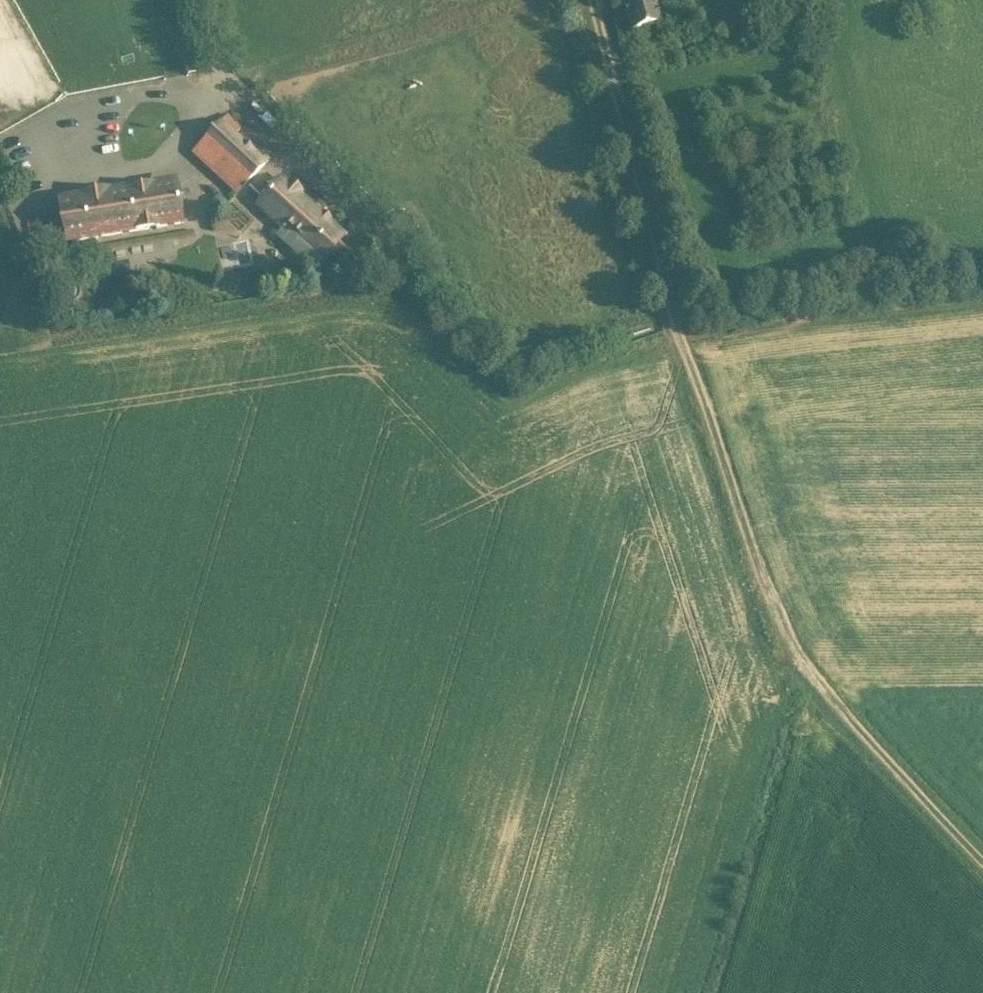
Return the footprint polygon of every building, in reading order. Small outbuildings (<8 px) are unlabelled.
[(632,33),(664,24),(656,0),(624,0),(625,1),(624,2),(632,33)] [(234,136),(241,127),(229,116),(194,153),(236,193),(265,164),(234,136)] [(291,182),(288,185),(282,179),(256,208),(279,230),(274,236),(313,272),(330,253),(339,262),(353,247),(344,238),(345,237),(299,195),(301,192),(291,182)] [(66,244),(184,226),(177,182),(59,201),(66,244)] [(218,214),(229,203),(221,195),(209,206),(218,214)]
